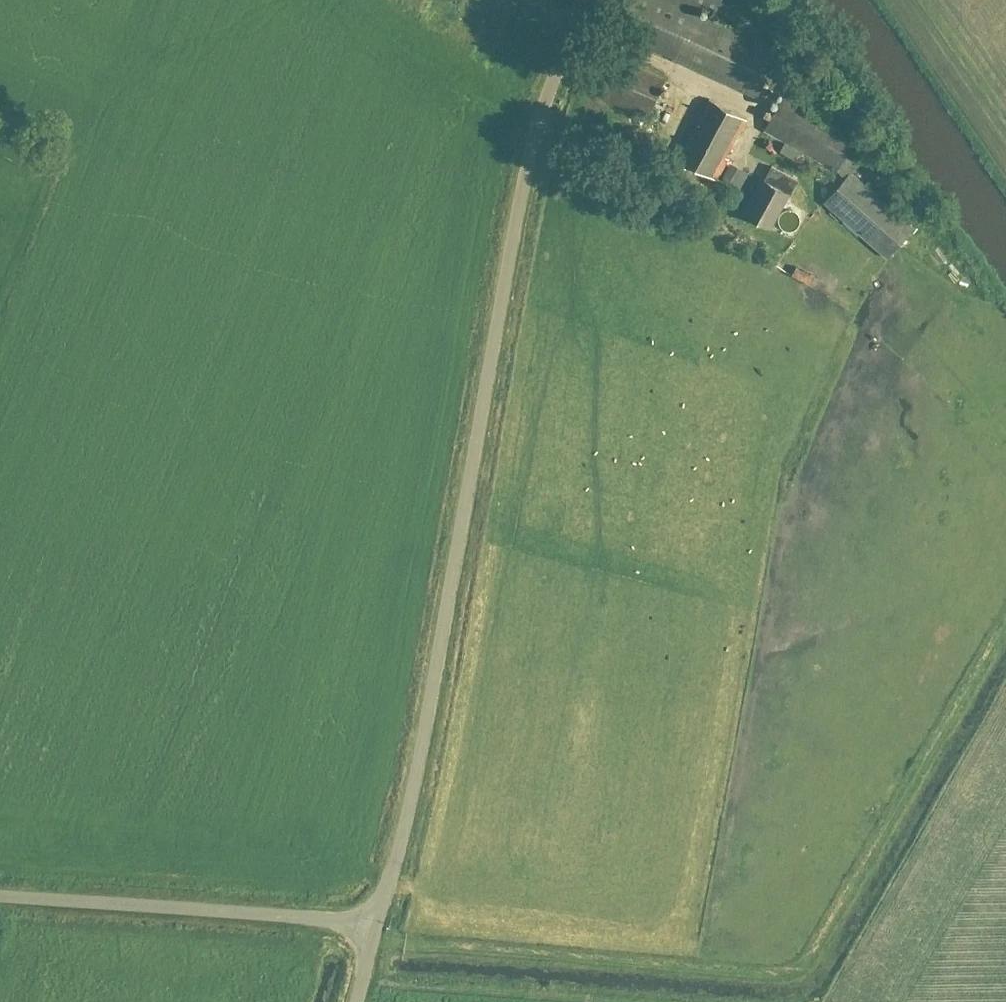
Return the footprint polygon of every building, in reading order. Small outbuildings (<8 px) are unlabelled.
[(614,33),(754,99),(776,54),(708,22),(690,14),(697,0),(629,0),(614,33)] [(646,119),(663,81),(615,60),(598,98),(646,119)] [(850,175),(852,173),(858,166),(844,158),(856,138),(782,96),(762,132),(836,174),(844,180),(822,204),(886,260),(913,229),(850,175)] [(743,121),(706,103),(675,162),(715,182),(726,161),(723,159),(743,121)] [(788,197),(796,182),(770,168),(763,182),(761,181),(742,215),(768,229),(786,196),(788,197)] [(742,169),(733,185),(744,191),(753,175),(742,169)]
